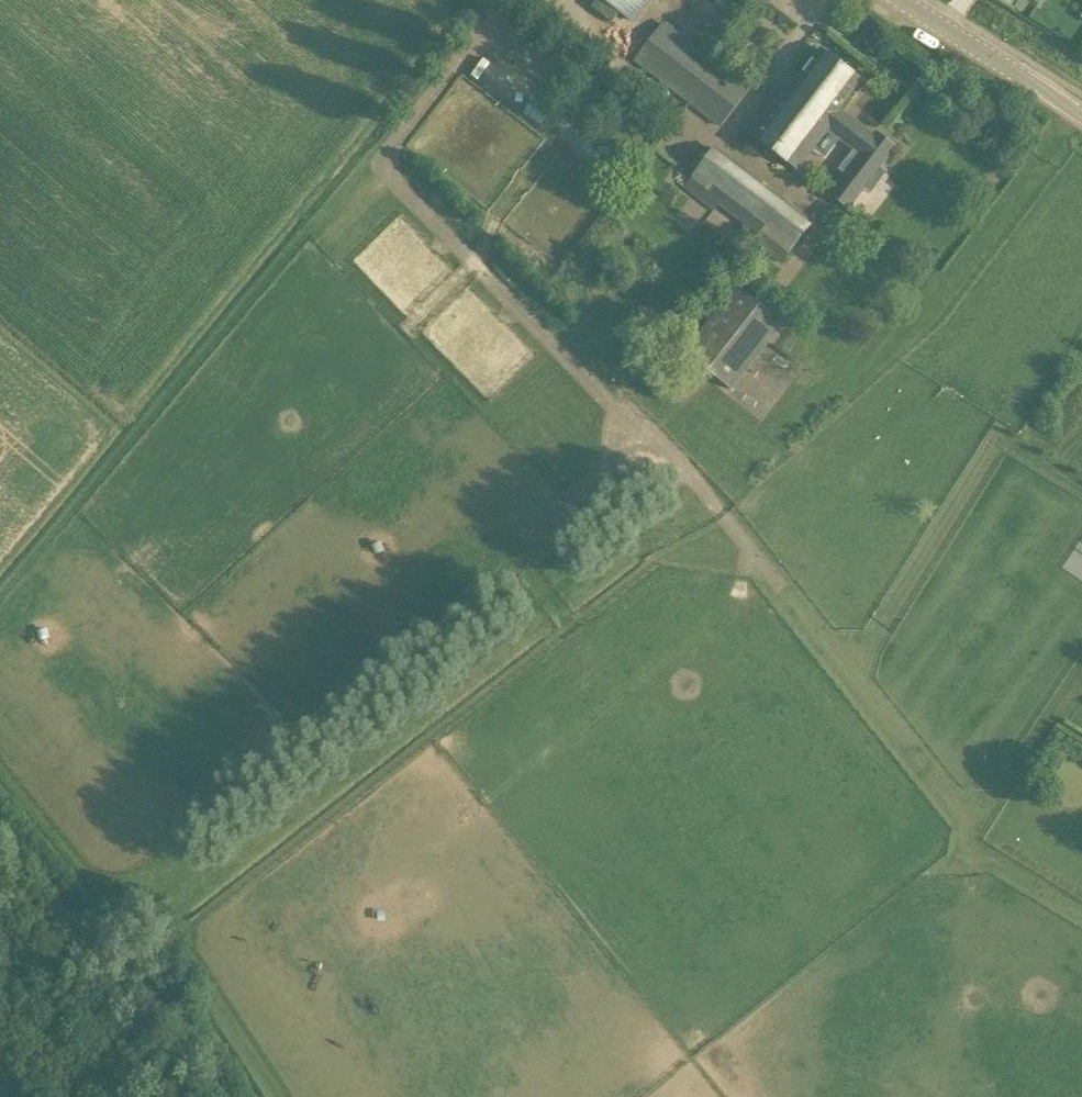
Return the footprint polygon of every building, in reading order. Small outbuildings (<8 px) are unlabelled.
[(651,0),(604,0),(633,23),(651,0)] [(750,89),(663,22),(633,61),(720,128),(750,89)] [(794,77),(751,134),(797,169),(812,150),(827,129),(838,138),(839,139),(848,145),(853,149),(860,154),(846,172),(845,174),(830,193),(849,207),(863,189),(865,187),(878,169),(879,168),(893,150),(895,147),(877,133),(875,136),(862,127),(853,119),(840,109),(862,80),(820,48),(796,79),(794,77)] [(684,188),(699,200),(731,159),(717,148),(684,188)] [(788,203),(756,244),(781,263),(813,221),(788,203)] [(732,390),(784,324),(736,286),(684,352),(732,390)]
